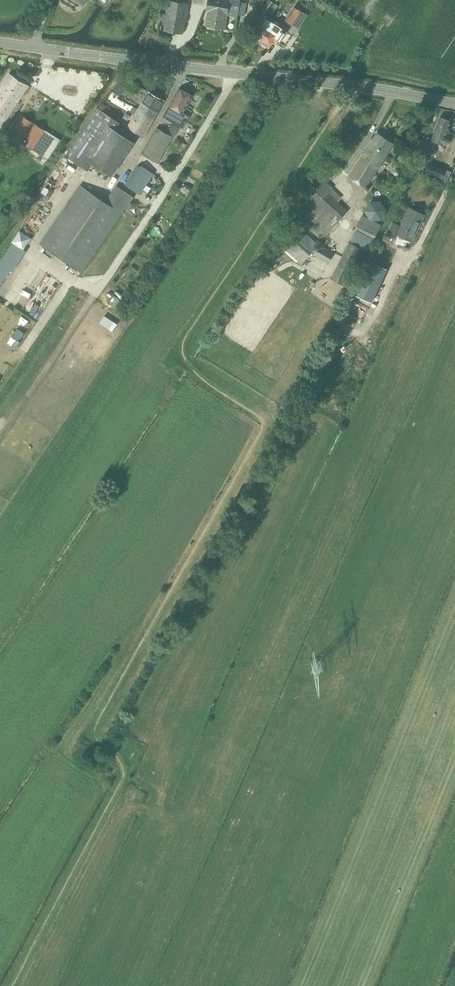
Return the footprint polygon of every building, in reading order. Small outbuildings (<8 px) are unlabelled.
[(164,30),(183,33),(185,18),(187,19),(190,2),(176,0),(168,0),(166,12),(164,11),(164,14),(159,14),(158,19),(166,20),(164,30)] [(208,12),(206,26),(225,29),(228,15),(238,17),(238,14),(245,15),(247,3),(240,1),(240,0),(239,0),(207,0),(205,11),(208,12)] [(262,26),(255,37),(262,42),(274,22),(266,17),(269,13),(272,16),(279,6),(275,3),(277,0),(268,0),(256,18),(263,23),(261,25),(262,26)] [(295,6),(285,20),(293,25),(302,11),(295,6)] [(279,26),(274,22),(262,42),(269,46),(276,35),(279,38),(280,39),(286,30),(285,30),(279,26)] [(6,120),(28,85),(10,74),(0,90),(0,116),(6,120)] [(194,95),(180,88),(164,117),(184,128),(191,117),(184,113),(194,95)] [(164,101),(148,92),(138,110),(154,119),(164,101)] [(66,155),(88,170),(92,164),(112,177),(135,142),(124,134),(127,129),(119,124),(120,123),(98,108),(66,155)] [(128,128),(144,137),(154,119),(138,110),(128,128)] [(33,122),(23,116),(11,135),(21,142),(33,122)] [(440,117),(433,138),(428,137),(423,151),(433,154),(438,142),(447,145),(450,137),(446,135),(446,134),(447,134),(450,129),(449,128),(451,121),(440,117)] [(35,124),(23,143),(46,158),(58,139),(35,124)] [(159,163),(173,137),(174,137),(179,128),(172,124),(167,133),(158,127),(143,154),(159,163)] [(393,144),(377,133),(348,176),(364,187),(380,165),(384,158),(393,144)] [(395,153),(400,156),(398,159),(406,163),(409,158),(401,154),(403,150),(398,147),(395,153)] [(444,169),(429,164),(426,172),(441,178),(444,169)] [(143,166),(137,167),(125,184),(137,192),(151,171),(143,166)] [(331,188),(325,182),(299,211),(325,235),(346,211),(327,193),(331,188)] [(80,185),(40,244),(82,273),(134,197),(117,185),(105,201),(80,185)] [(387,234),(395,238),(397,233),(412,240),(424,214),(409,207),(400,225),(393,222),(387,234)] [(379,230),(362,220),(356,229),(374,239),(379,230)] [(280,244),(302,264),(319,244),(297,225),(280,244)] [(20,230),(12,242),(24,250),(32,238),(20,230)] [(349,287),(367,251),(349,242),(331,278),(349,287)] [(335,253),(321,245),(315,255),(329,263),(335,253)] [(372,259),(364,276),(371,279),(378,262),(372,259)]
